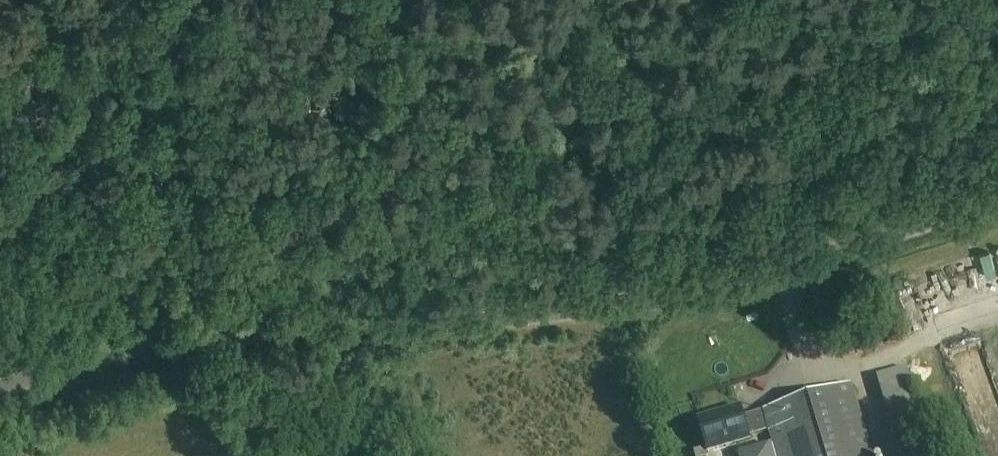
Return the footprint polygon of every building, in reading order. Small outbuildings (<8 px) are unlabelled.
[(878,324),(895,319),(891,307),(874,312),(878,324)] [(900,455),(932,455),(906,369),(877,378),(900,455)] [(699,423),(706,448),(708,453),(750,441),(749,437),(770,430),(771,436),(774,444),(736,455),(737,455),(872,455),(851,387),(851,384),(774,407),(743,416),(741,407),(698,420),(699,423)] [(708,453),(706,448),(693,452),(694,455),(709,455),(708,453)]
